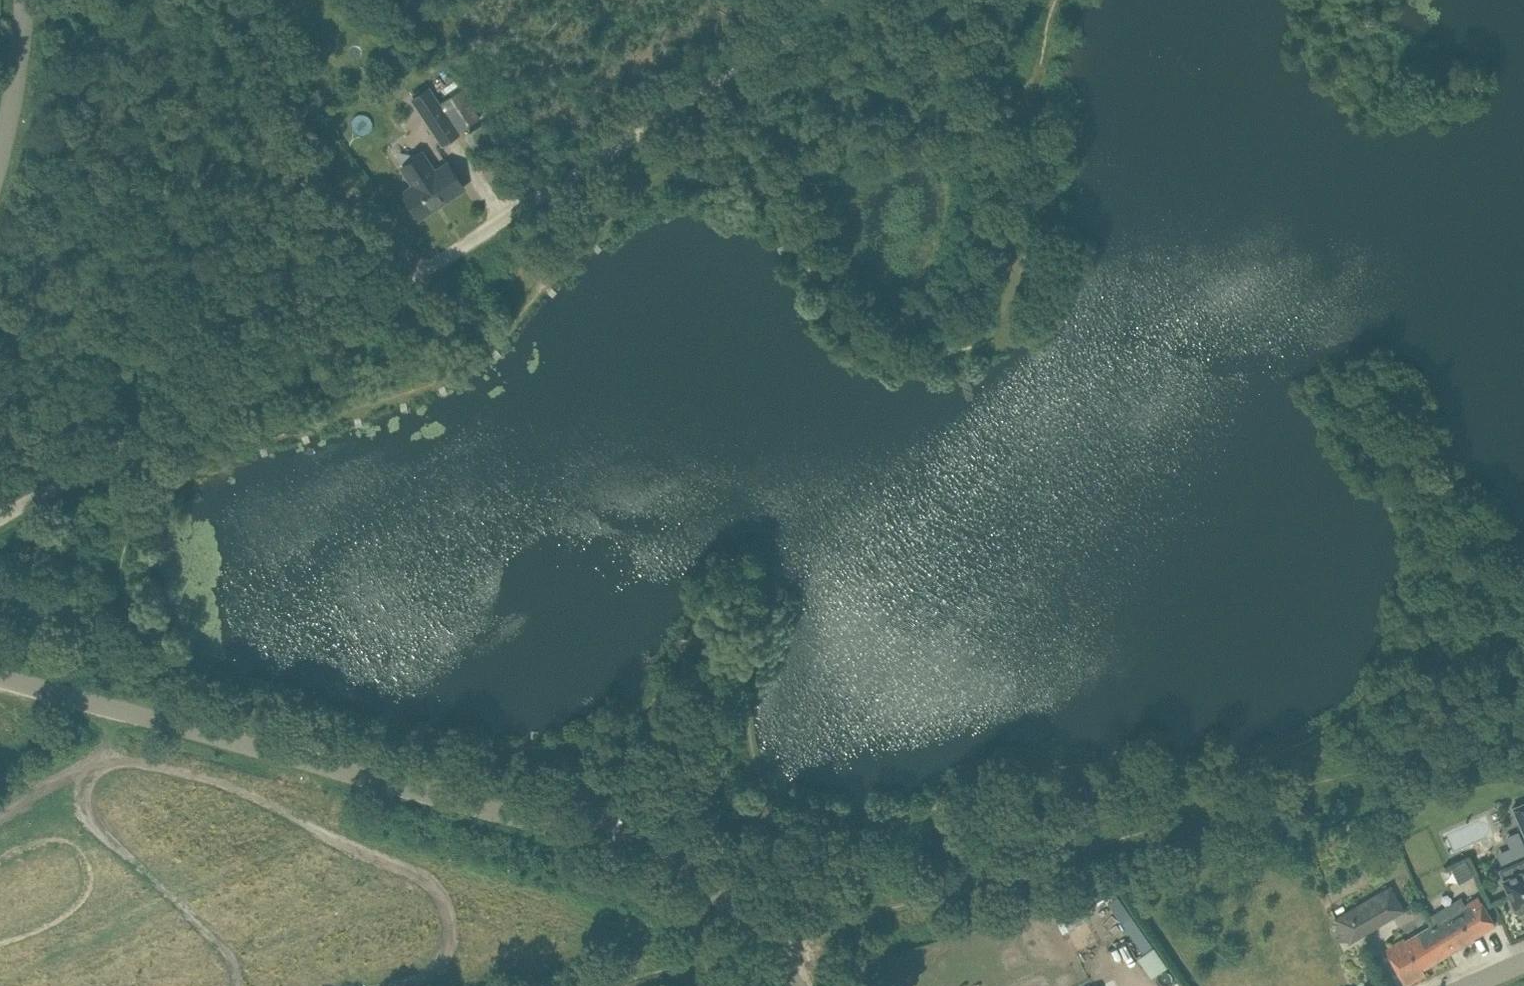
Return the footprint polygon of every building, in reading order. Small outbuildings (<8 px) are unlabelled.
[(443,142),(458,132),(477,120),(458,89),(439,103),(427,86),(413,96),(424,113),(432,126),(443,142)] [(403,192),(419,216),(464,187),(447,163),(403,192)] [(1515,807),(1514,806),(1512,807),(1513,809),(1514,809),(1523,832),(1523,802),(1515,807)] [(1514,907),(1516,906),(1523,902),(1523,859),(1499,869),(1503,878),(1502,879),(1503,881),(1514,905),(1513,905),(1514,907)] [(1378,891),(1335,917),(1344,933),(1350,942),(1393,916),(1378,891)] [(1403,937),(1383,948),(1395,969),(1405,985),(1425,974),(1422,969),(1495,924),(1485,907),(1479,898),(1477,895),(1465,902),(1433,922),(1404,939),(1403,937)] [(1149,934),(1115,951),(1120,963),(1137,954),(1148,976),(1165,967),(1149,934)]
